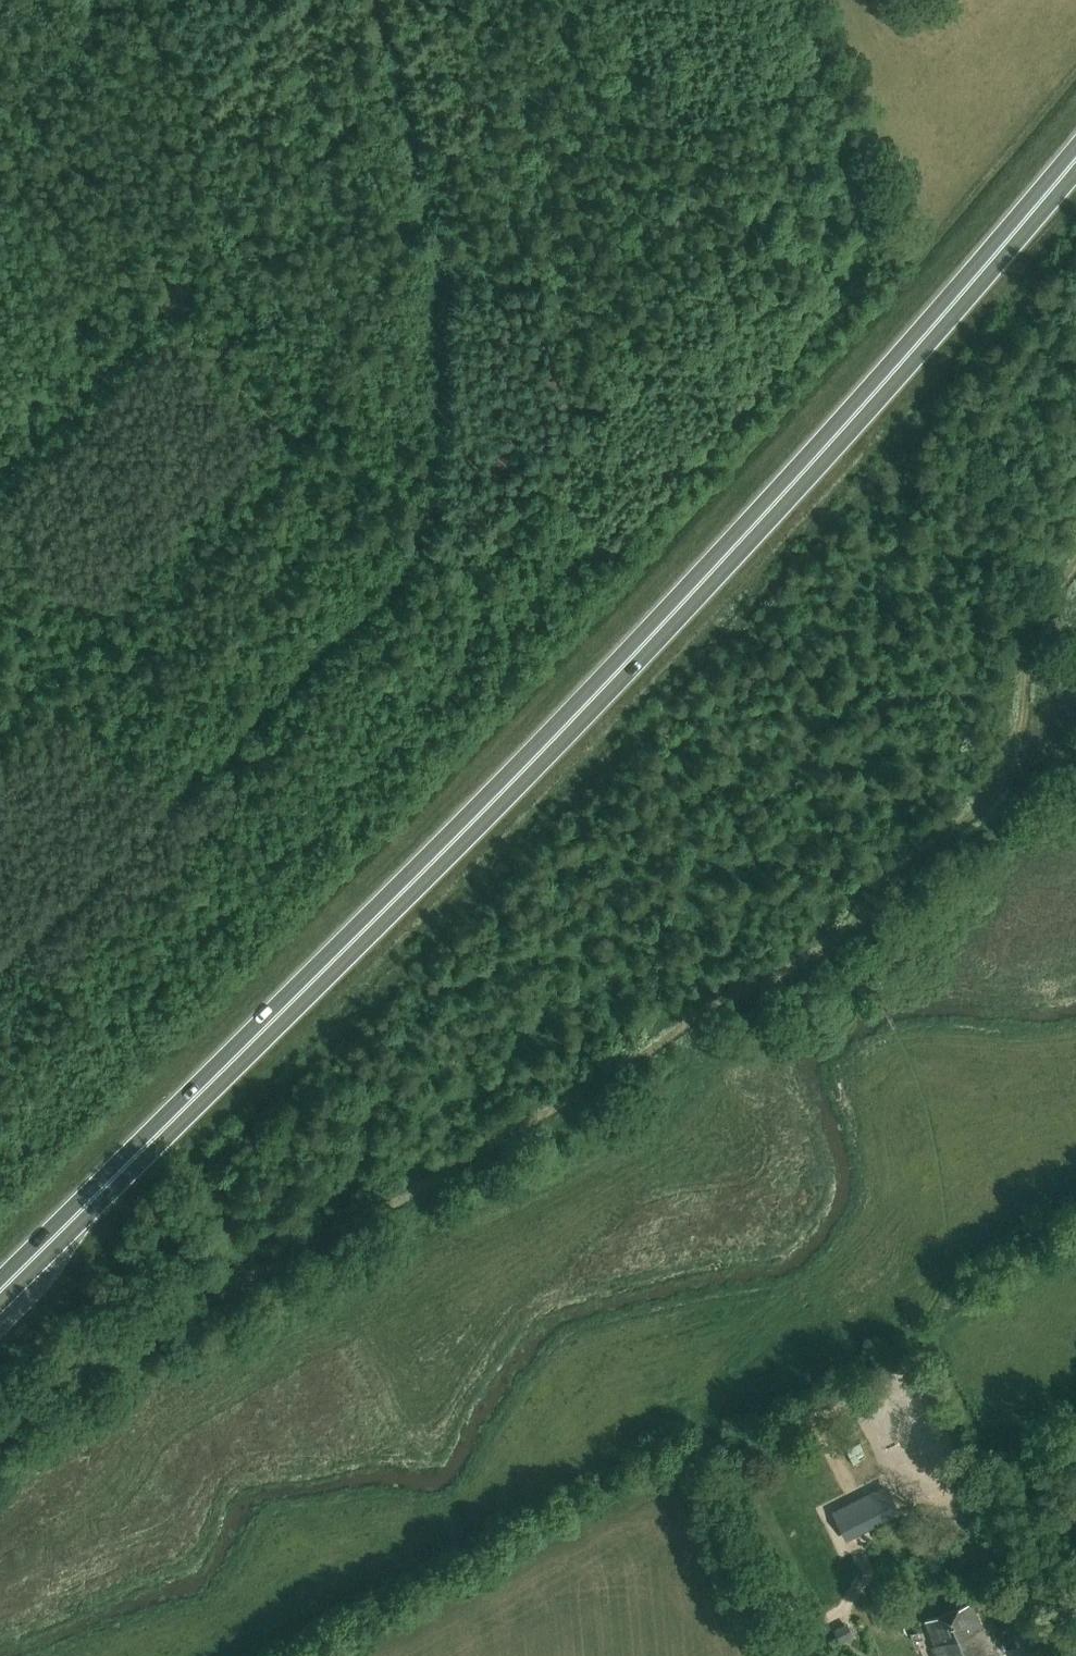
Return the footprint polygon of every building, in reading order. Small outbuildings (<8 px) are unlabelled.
[(886,1488),(835,1514),(846,1537),(898,1512),(886,1488)] [(926,1620),(937,1645),(934,1646),(938,1655),(994,1655),(997,1655),(989,1635),(985,1636),(971,1602),(926,1620)]
